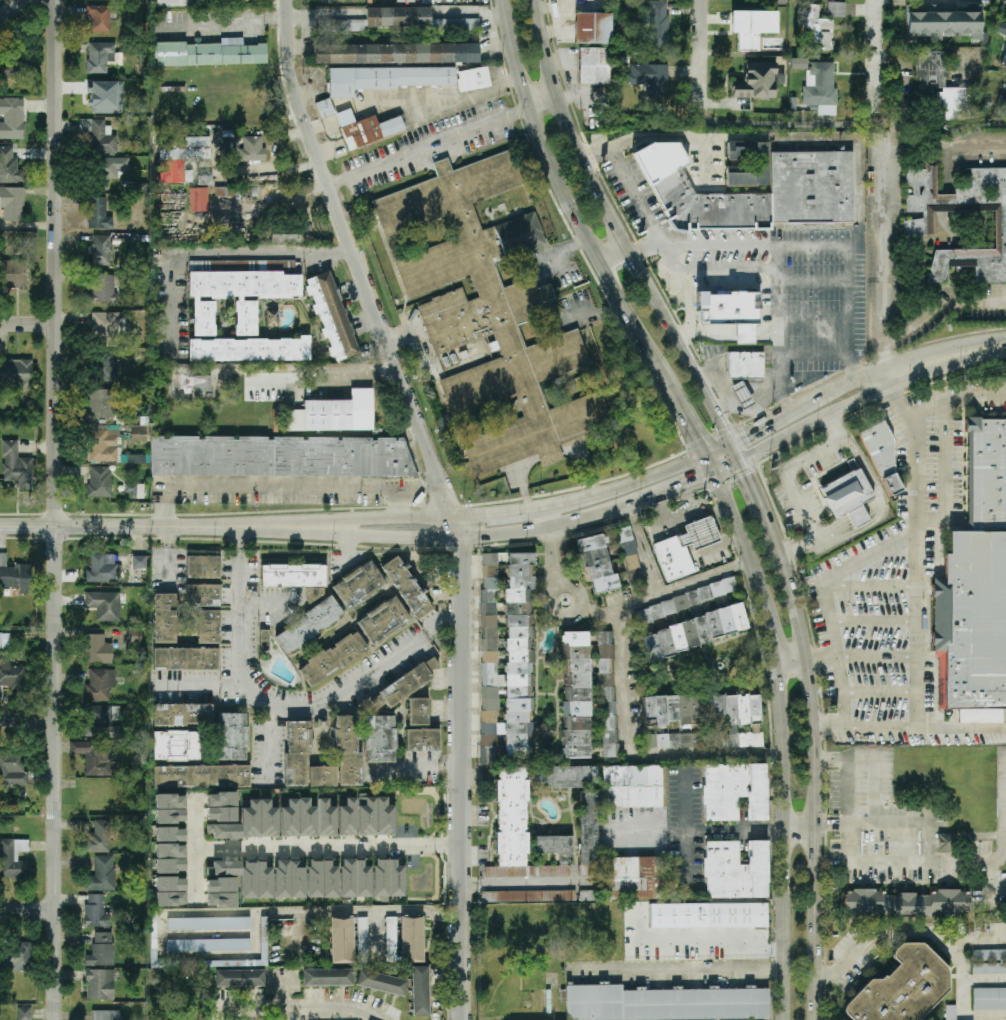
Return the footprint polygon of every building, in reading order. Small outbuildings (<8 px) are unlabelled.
[(192,7),(192,0),(156,0),(156,8),(192,7)] [(668,1),(649,2),(650,50),(669,50),(668,1)] [(845,17),(846,2),(828,2),(827,17),(845,17)] [(833,19),(819,19),(819,5),(806,5),(805,20),(795,20),(795,34),(808,35),(807,49),(832,50),(833,19)] [(906,12),(906,38),(931,38),(982,38),(982,5),(975,5),(975,12),(906,12)] [(110,32),(109,6),(85,6),(86,16),(91,16),(91,32),(110,32)] [(366,28),(479,28),(479,19),(430,19),(430,7),(366,8),(366,28)] [(776,11),(731,12),(731,33),(738,33),(738,52),(761,51),(761,34),(777,33),(776,11)] [(612,13),(576,14),(576,44),(612,44),(612,13)] [(324,32),(365,32),(365,20),(324,20),(324,32)] [(267,64),(266,44),(243,45),(243,38),(221,38),(221,42),(156,44),(156,67),(267,64)] [(115,43),(87,43),(88,74),(108,74),(107,63),(121,63),(121,53),(115,54),(115,43)] [(479,43),(314,45),(315,65),(479,62),(479,43)] [(580,84),(609,85),(609,48),(580,48),(580,84)] [(969,120),(969,88),(946,88),(945,52),(917,53),(918,96),(928,95),(928,102),(938,101),(938,121),(969,120)] [(20,53),(0,58),(0,62),(4,78),(25,73),(20,53)] [(806,59),(791,58),(790,69),(806,70),(806,59)] [(837,115),(837,88),(834,88),(834,62),(808,62),(808,86),(803,86),(803,105),(817,105),(817,115),(837,115)] [(776,63),(745,63),(745,82),(732,81),(731,98),(775,99),(776,83),(783,83),(783,74),(776,74),(776,63)] [(668,65),(631,64),(631,73),(628,73),(627,85),(647,85),(647,97),(667,97),(668,65)] [(329,68),(329,98),(353,98),(353,88),(455,87),(455,68),(329,68)] [(459,91),(490,88),(488,68),(457,71),(459,91)] [(123,82),(90,81),(90,113),(123,113),(123,82)] [(0,98),(0,115),(4,115),(4,123),(0,122),(0,139),(24,140),(24,99),(0,98)] [(335,114),(329,99),(315,103),(320,119),(335,114)] [(400,116),(378,123),(375,115),(355,122),(350,109),(335,114),(347,150),(405,132),(400,116)] [(106,120),(80,119),(79,131),(91,132),(91,153),(117,153),(117,136),(105,135),(106,120)] [(158,138),(160,184),(184,183),(184,161),(210,161),(209,137),(158,138)] [(264,161),(264,137),(243,137),(243,149),(239,149),(238,161),(264,161)] [(238,161),(238,138),(224,138),(223,160),(238,161)] [(853,223),(852,151),(773,152),(768,154),(768,141),(726,142),(726,186),(758,186),(758,191),(736,192),(733,193),(695,193),(692,187),(692,182),(687,170),(686,161),(678,143),(653,143),(634,151),(671,232),(684,232),(690,229),(769,228),(769,223),(853,223)] [(24,170),(18,170),(17,158),(13,158),(13,144),(0,144),(0,183),(24,183),(24,170)] [(415,294),(433,354),(491,337),(498,360),(439,378),(451,418),(516,398),(523,419),(461,438),(468,460),(560,467),(605,402),(602,392),(538,411),(597,325),(513,350),(548,299),(494,262),(546,246),(536,213),(481,230),(472,202),(522,187),(512,152),(371,194),(384,239),(450,219),(457,240),(395,259),(406,296),(415,294)] [(129,158),(101,158),(101,180),(118,180),(118,170),(130,170),(129,158)] [(964,168),(965,188),(954,188),(954,194),(935,194),(934,162),(923,162),(923,169),(905,170),(906,187),(912,186),(912,195),(906,195),(906,212),(922,212),(922,219),(903,220),(903,236),(932,235),(932,212),(991,211),(992,249),(930,250),(931,281),(946,281),(946,267),(975,266),(975,283),(1005,282),(1005,167),(964,168)] [(23,222),(24,188),(0,187),(0,208),(3,208),(3,221),(23,222)] [(208,188),(190,188),(191,212),(208,212),(208,188)] [(255,200),(255,188),(242,189),(242,200),(255,200)] [(106,197),(87,198),(88,229),(113,229),(113,217),(107,217),(106,197)] [(271,242),(297,243),(297,228),(271,228),(271,242)] [(112,236),(93,235),(93,247),(86,246),(85,265),(111,266),(112,236)] [(236,298),(236,336),(257,335),(257,301),(244,301),(243,298),(293,297),(302,294),(301,275),(284,275),(282,271),(289,268),(289,260),(252,261),(252,262),(212,263),(215,269),(204,269),(204,261),(189,262),(192,266),(189,272),(189,297),(194,297),(194,336),(215,336),(215,301),(236,298)] [(0,261),(0,288),(27,289),(27,261),(0,261)] [(359,354),(331,271),(304,280),(309,296),(311,295),(333,363),(359,354)] [(116,275),(92,275),(91,294),(86,294),(86,303),(115,303),(116,275)] [(697,324),(736,325),(735,343),(756,343),(757,292),(720,291),(720,294),(698,293),(697,324)] [(119,312),(92,313),(93,340),(120,339),(119,312)] [(310,360),(310,339),(189,340),(189,361),(310,360)] [(727,352),(728,379),(763,379),(763,351),(727,352)] [(117,356),(99,357),(100,382),(118,382),(117,356)] [(32,361),(0,360),(0,386),(31,387),(32,361)] [(195,392),(211,392),(211,376),(195,376),(195,392)] [(729,387),(741,409),(752,403),(741,380),(729,387)] [(285,431),(373,430),(373,388),(351,389),(351,400),(304,401),(304,410),(285,410),(285,431)] [(87,390),(87,419),(119,419),(119,390),(87,390)] [(132,440),(149,440),(149,416),(132,416),(132,440)] [(966,422),(967,535),(1005,534),(1005,422),(966,422)] [(859,432),(887,495),(907,487),(879,423),(859,432)] [(88,462),(119,462),(119,428),(88,428),(88,462)] [(410,438),(152,436),(151,475),(410,478),(410,438)] [(33,458),(19,458),(19,440),(2,440),(2,480),(14,480),(14,488),(33,488),(33,458)] [(110,497),(110,466),(88,466),(88,497),(110,497)] [(869,520),(861,504),(874,497),(859,467),(818,488),(834,519),(846,513),(854,528),(869,520)] [(143,498),(143,484),(126,484),(126,498),(143,498)] [(652,544),(665,582),(695,572),(689,552),(720,542),(711,516),(683,525),(685,533),(652,544)] [(640,568),(630,526),(616,529),(625,571),(640,568)] [(944,556),(938,556),(938,588),(928,588),(928,653),(939,653),(939,708),(1005,708),(1005,534),(967,535),(944,535),(944,556)] [(590,595),(619,588),(616,573),(612,574),(603,535),(578,540),(590,595)] [(7,564),(7,553),(0,553),(0,593),(30,593),(30,563),(7,564)] [(116,582),(116,554),(88,554),(88,582),(116,582)] [(147,556),(132,556),(133,569),(147,569),(147,556)] [(220,556),(187,556),(187,579),(220,579),(220,556)] [(345,608),(393,582),(415,620),(433,610),(422,590),(419,592),(399,556),(376,569),(372,561),(331,584),(345,608)] [(325,588),(325,564),(261,564),(261,588),(325,588)] [(628,585),(643,582),(640,568),(625,571),(628,585)] [(219,644),(219,585),(186,585),(186,609),(196,609),(196,644),(219,644)] [(118,620),(118,592),(86,592),(86,609),(97,609),(97,620),(118,620)] [(153,643),(177,643),(177,594),(153,594),(153,643)] [(372,646),(411,621),(395,595),(355,621),(372,646)] [(274,635),(286,654),(345,616),(332,597),(274,635)] [(748,633),(742,607),(640,631),(646,658),(748,633)] [(639,621),(648,619),(646,609),(637,611),(639,621)] [(369,650),(356,631),(297,667),(309,687),(369,650)] [(601,758),(616,758),(614,631),(599,632),(601,758)] [(269,650),(269,632),(261,632),(261,650),(269,650)] [(590,758),(589,632),(562,632),(562,758),(590,758)] [(0,634),(0,650),(1,650),(1,640),(10,640),(10,634),(0,634)] [(103,634),(85,634),(85,662),(111,662),(111,643),(103,643),(103,634)] [(218,670),(218,649),(152,649),(152,670),(218,670)] [(26,688),(26,661),(0,661),(0,688),(26,688)] [(369,700),(376,710),(386,703),(389,709),(433,678),(422,662),(369,700)] [(113,669),(85,669),(85,701),(113,701),(113,669)] [(497,688),(481,688),(482,747),(498,746),(497,688)] [(643,696),(643,724),(700,723),(700,695),(643,696)] [(747,696),(759,695),(763,746),(751,747),(747,696)] [(409,726),(429,726),(428,698),(409,699),(409,726)] [(152,704),(152,726),(212,726),(212,704),(152,704)] [(85,736),(112,736),(112,705),(85,705),(85,736)] [(217,713),(217,760),(246,760),(246,713),(217,713)] [(361,785),(361,752),(358,752),(357,716),(336,716),(337,786),(361,785)] [(395,716),(364,717),(365,763),(396,762),(395,716)] [(286,786),(306,786),(306,754),(311,754),(311,722),(286,721),(286,786)] [(440,750),(439,729),(406,730),(407,752),(440,750)] [(152,762),(200,762),(200,731),(152,731),(152,762)] [(644,748),(698,747),(697,733),(644,734),(644,748)] [(110,742),(69,742),(69,753),(84,754),(84,775),(110,775),(110,742)] [(28,757),(0,757),(0,785),(28,785),(28,757)] [(765,812),(765,819),(748,819),(747,797),(739,797),(739,820),(706,821),(706,804),(703,804),(702,786),(705,785),(705,765),(750,764),(750,763),(765,763),(765,779),(767,779),(767,812),(765,812)] [(662,807),(661,765),(602,766),(602,808),(662,807)] [(249,788),(248,766),(152,767),(152,789),(249,788)] [(549,788),(597,787),(597,766),(536,767),(536,784),(549,784),(549,788)] [(337,767),(310,767),(310,786),(336,786),(337,767)] [(527,866),(526,768),(496,768),(497,867),(485,867),(485,878),(568,877),(568,860),(572,860),(572,836),(535,836),(535,853),(560,853),(560,866),(527,866)] [(579,876),(597,876),(598,791),(581,790),(579,876)] [(236,793),(207,793),(207,821),(236,822),(236,793)] [(185,823),(184,794),(155,795),(156,824),(185,823)] [(395,836),(395,805),(387,805),(387,797),(365,797),(365,806),(358,806),(358,836),(395,836)] [(317,836),(317,807),(310,807),(309,798),(287,799),(288,807),(280,808),(280,837),(317,836)] [(319,837),(337,836),(336,807),(329,807),(329,798),(318,799),(319,837)] [(339,836),(357,836),(356,798),(346,798),(346,806),(338,806),(339,836)] [(249,799),(249,808),(242,808),(241,837),(278,838),(278,808),(270,807),(271,800),(249,799)] [(109,852),(109,820),(94,820),(94,832),(84,832),(84,852),(109,852)] [(241,825),(207,824),(206,838),(240,838),(241,825)] [(155,842),(185,842),(185,828),(155,828),(155,842)] [(939,850),(939,844),(939,837),(939,834),(952,834),(952,837),(952,844),(952,850),(939,850)] [(27,851),(27,839),(0,839),(0,876),(18,876),(18,851),(27,851)] [(751,840),(768,840),(768,882),(766,882),(766,897),(707,897),(707,877),(704,877),(704,858),(706,858),(706,841),(739,841),(739,865),(747,865),(747,864),(748,864),(748,856),(751,856),(751,840)] [(185,858),(184,844),(156,845),(156,860),(152,860),(152,874),(185,873),(184,858),(185,858)] [(114,890),(114,855),(94,855),(94,878),(86,878),(86,890),(114,890)] [(603,857),(603,899),(661,899),(661,857),(603,857)] [(341,859),(340,897),(370,897),(371,860),(341,859)] [(304,898),(305,860),(275,860),(275,898),(304,898)] [(337,898),(338,860),(308,860),(307,897),(337,898)] [(404,897),(404,866),(396,866),(396,860),(373,860),(373,897),(404,897)] [(272,899),(272,868),(264,867),(264,862),(242,861),(241,898),(272,899)] [(207,863),(207,877),(241,876),(240,862),(207,863)] [(156,906),(185,906),(185,877),(155,878),(156,906)] [(207,907),(236,907),(236,878),(207,878),(207,907)] [(882,913),(844,913),(844,892),(853,892),(853,889),(875,889),(875,894),(883,893),(882,896),(882,913)] [(929,892),(930,896),(930,913),(969,913),(968,892),(959,892),(959,889),(937,889),(937,892),(929,892)] [(576,890),(481,892),(481,903),(576,901),(576,890)] [(882,918),(930,918),(930,913),(930,896),(916,896),(916,893),(897,893),(897,896),(882,896),(882,913),(882,918)] [(84,927),(106,927),(106,894),(84,894),(84,927)] [(707,903),(767,902),(767,927),(708,928),(707,903)] [(367,917),(358,918),(358,953),(368,953),(367,917)] [(397,962),(396,917),(386,917),(386,962),(397,962)] [(424,962),(423,917),(401,918),(402,963),(424,962)] [(167,918),(167,930),(249,930),(249,918),(167,918)] [(331,964),(354,963),(353,918),(330,918),(331,964)] [(113,965),(113,933),(93,933),(93,954),(85,954),(85,965),(113,965)] [(250,939),(167,939),(167,951),(250,951),(250,939)] [(11,951),(0,951),(0,971),(31,971),(31,943),(11,943),(11,951)] [(948,990),(947,969),(921,943),(901,943),(894,950),(893,952),(892,955),(893,957),(894,959),(899,964),(885,978),(884,976),(881,979),(870,979),(847,1002),(845,1005),(843,1007),(843,1010),(844,1013),(851,1019),(918,1019),(948,990)] [(1005,973),(1005,949),(972,950),(972,974),(1005,973)] [(428,966),(411,967),(412,1016),(429,1016),(428,966)] [(113,969),(86,969),(86,1000),(113,1000),(113,969)] [(264,986),(264,969),(215,969),(215,986),(264,986)] [(352,969),(303,970),(303,986),(352,985),(352,969)] [(356,986),(403,997),(407,980),(359,969),(356,986)] [(622,991),(621,984),(566,985),(567,1019),(612,1019),(655,1019),(714,1019),(720,1019),(763,1019),(763,1018),(768,1018),(768,988),(622,991)] [(972,988),(973,1010),(1005,1009),(1005,987),(972,988)] [(32,1004),(17,1005),(17,1019),(32,1019),(32,1004)] [(116,1011),(91,1011),(91,1019),(116,1019),(116,1011)]
